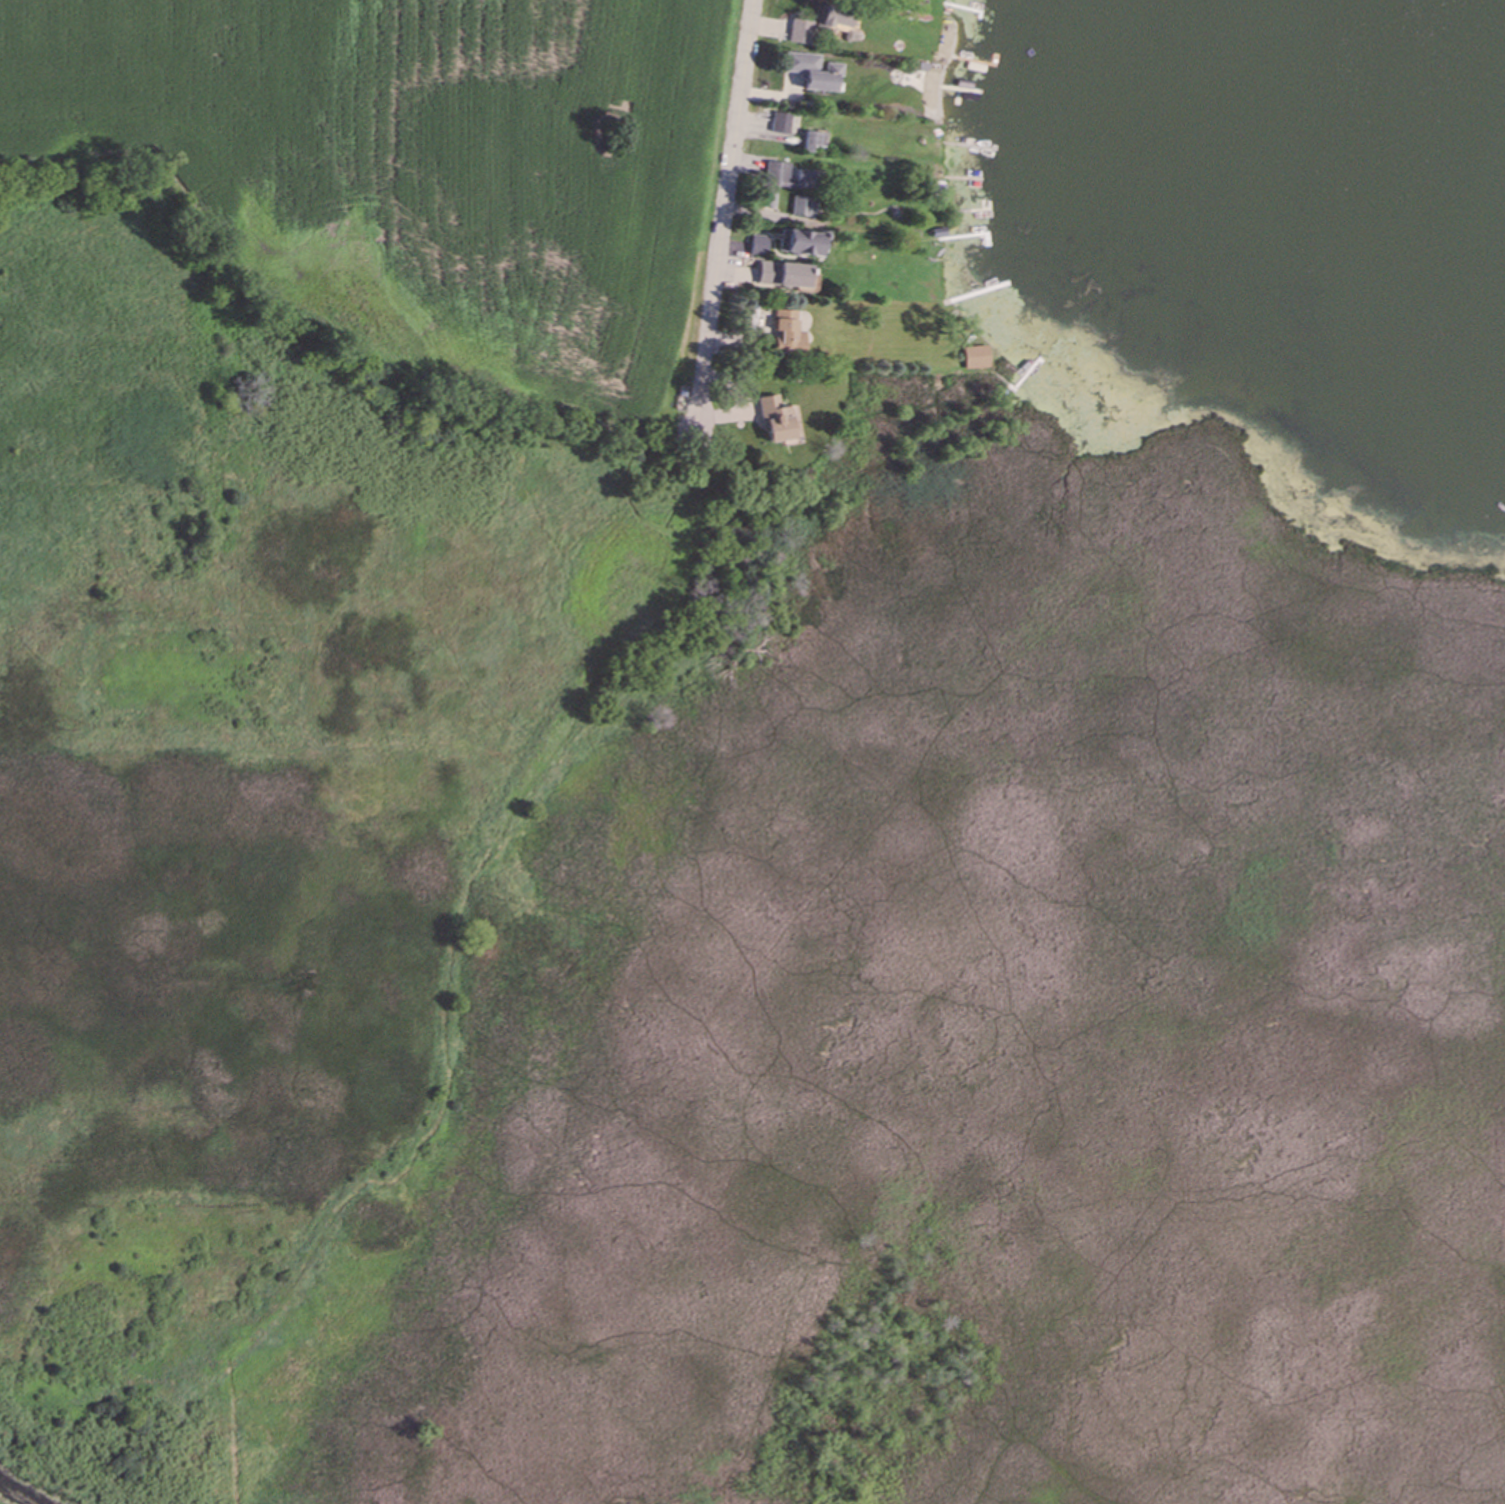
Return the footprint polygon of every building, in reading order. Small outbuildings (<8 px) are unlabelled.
[(815,26),(830,28),(830,26),(849,28),(850,8),(818,5),(815,26)] [(808,46),(813,22),(791,17),(786,42),(808,46)] [(818,54),(785,53),(784,72),(802,73),(801,91),(837,92),(838,78),(840,79),(841,64),(824,63),(824,72),(818,72),(818,54)] [(788,134),(791,114),(772,112),(770,132),(788,134)] [(826,133),(803,131),(801,152),(809,153),(810,146),(824,148),(826,133)] [(812,189),(813,170),(796,169),(795,179),(788,179),(788,163),(765,162),(764,187),(812,189)] [(815,199),(792,196),(790,215),(813,218),(815,199)] [(777,253),(818,256),(819,233),(779,230),(777,253)] [(750,254),(766,255),(767,235),(750,235),(750,254)] [(809,264),(758,262),(757,285),(808,287),(809,264)] [(798,311),(775,310),(774,334),(775,334),(774,350),(804,352),(805,331),(797,330),(798,311)] [(989,367),(986,345),(962,348),(965,370),(989,367)] [(793,439),(789,407),(778,408),(776,395),(758,397),(763,443),(793,439)]
